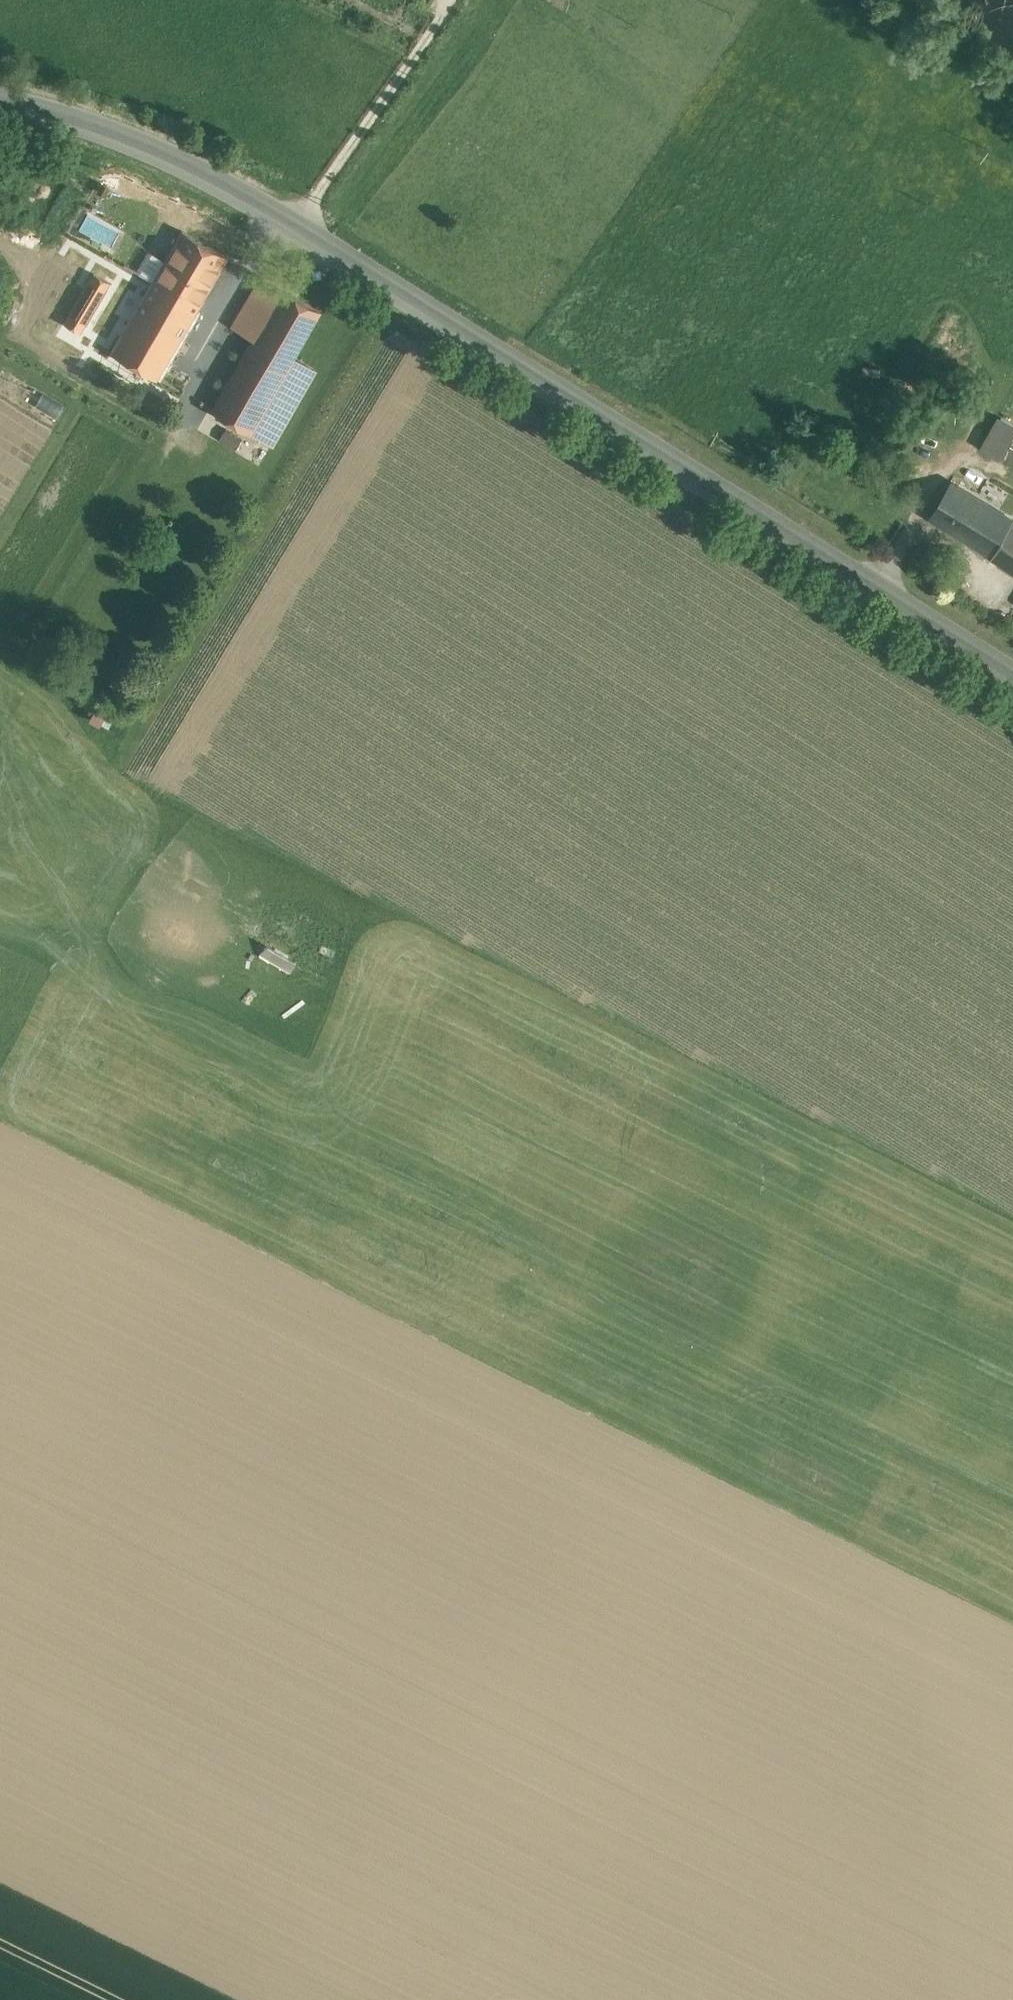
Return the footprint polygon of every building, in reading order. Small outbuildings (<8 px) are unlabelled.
[(182,230),(151,283),(196,310),(227,256),(182,230)] [(94,273),(65,323),(80,332),(109,283),(94,273)] [(262,276),(232,327),(253,339),(282,290),(281,289),(282,288),(262,276)] [(196,310),(151,283),(112,351),(157,377),(196,310)] [(253,339),(213,409),(212,408),(212,410),(250,433),(274,392),(289,365),(321,311),(282,288),(281,289),(282,290),(253,339)] [(274,392),(294,404),(310,377),(289,365),(274,392)] [(274,392),(250,433),(271,445),(294,404),(274,392)] [(1002,418),(984,449),(1000,459),(1003,458),(1012,438),(1012,424),(1002,418)] [(1003,458),(1012,464),(1012,438),(1003,458)] [(976,475),(967,470),(956,488),(982,503),(993,485),(976,475)] [(956,488),(937,521),(992,557),(1012,571),(1012,521),(982,503),(956,488)]
